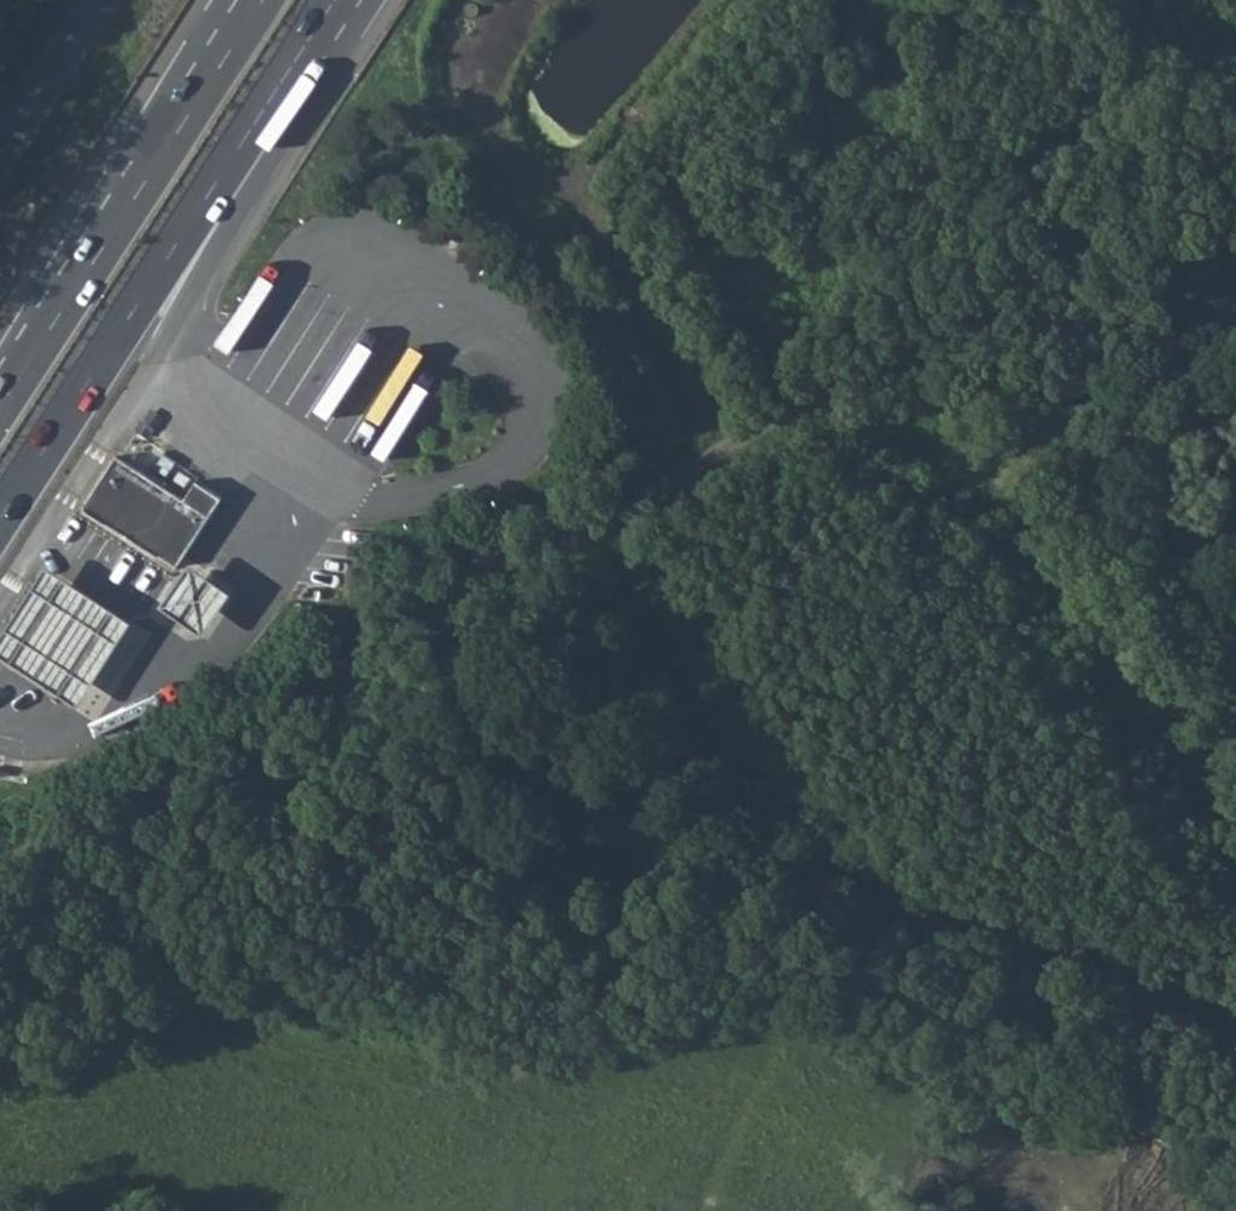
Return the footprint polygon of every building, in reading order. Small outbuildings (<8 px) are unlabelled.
[(301,378),(291,410),(330,422),(336,402),(313,394),(316,382),(301,378)] [(116,466),(81,518),(178,579),(226,503),(200,488),(186,510),(116,466)] [(0,651),(0,661),(17,673),(82,715),(138,630),(76,590),(51,573),(0,651)] [(237,603),(217,590),(192,574),(164,616),(209,645),(237,603)]
